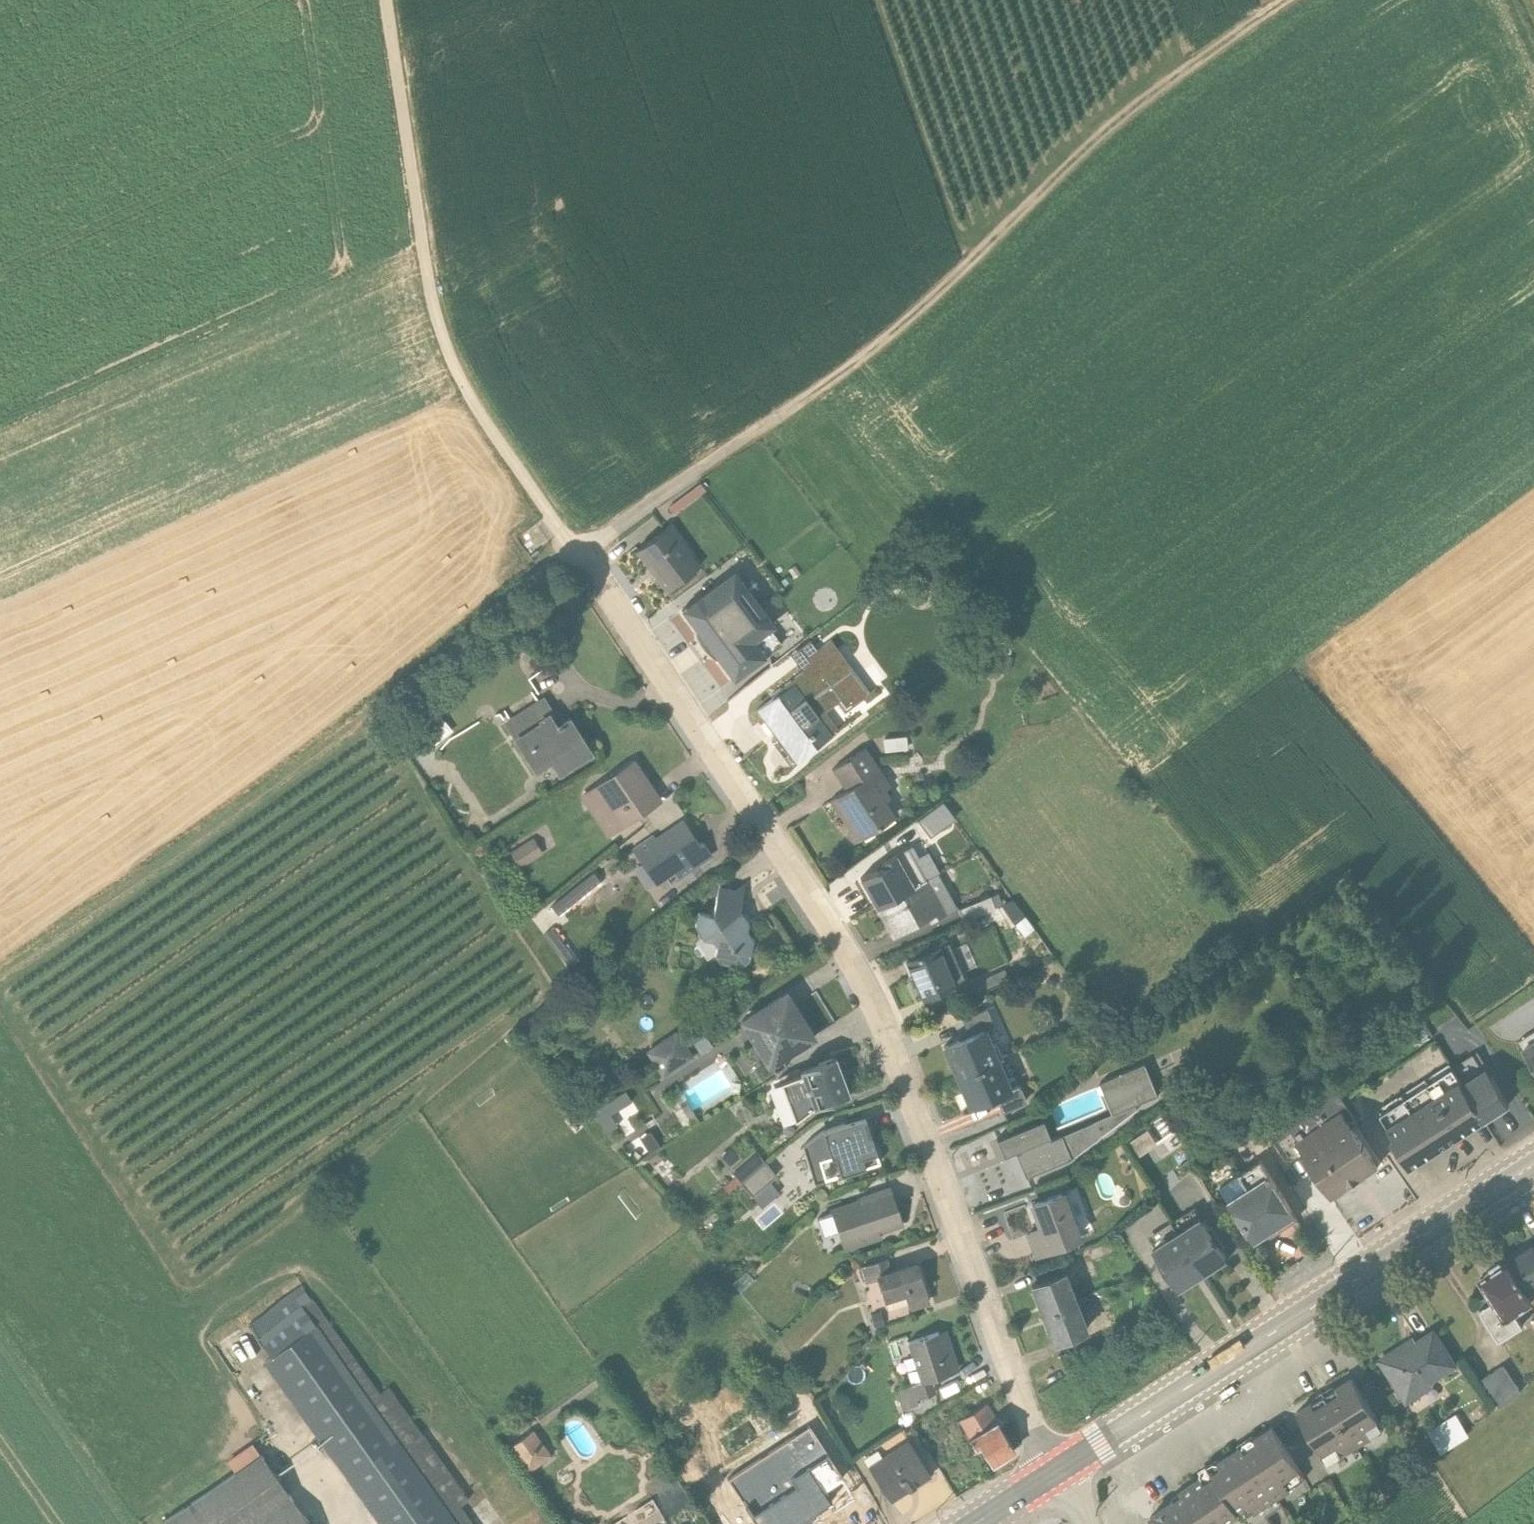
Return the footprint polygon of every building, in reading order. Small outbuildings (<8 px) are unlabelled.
[(700,483),(668,507),(673,513),(704,489),(700,483)] [(668,526),(636,550),(666,590),(698,565),(668,526)] [(716,657),(733,679),(781,644),(770,629),(775,625),(734,569),(681,609),(697,631),(716,657)] [(716,657),(697,631),(695,632),(699,641),(704,648),(711,655),(715,658),(716,657)] [(780,753),(791,767),(837,732),(822,712),(838,700),(845,710),(869,692),(830,639),(817,649),(810,639),(789,655),(802,671),(788,682),(790,685),(755,712),(755,713),(757,711),(766,724),(770,721),(779,734),(770,740),(780,753)] [(426,698),(400,720),(426,752),(452,731),(426,698)] [(542,699),(504,723),(514,739),(515,738),(539,773),(552,764),(558,773),(590,752),(569,719),(556,727),(551,720),(555,718),(542,699)] [(906,736),(883,739),(884,752),(907,750),(906,736)] [(890,786),(865,747),(832,770),(833,771),(835,769),(848,789),(829,801),(830,802),(831,802),(841,817),(849,819),(846,834),(853,844),(894,818),(883,801),(888,797),(884,791),(890,786)] [(630,763),(580,796),(606,835),(658,800),(650,788),(647,791),(639,780),(641,779),(630,763)] [(928,838),(954,820),(942,803),(916,822),(928,838)] [(652,832),(631,847),(658,886),(671,877),(674,880),(710,856),(701,843),(698,845),(681,819),(655,836),(652,832)] [(532,836),(509,851),(519,867),(542,853),(532,836)] [(860,879),(877,909),(937,874),(926,853),(918,858),(911,845),(870,867),(873,872),(860,879)] [(553,899),(560,910),(605,881),(597,870),(553,899)] [(937,874),(877,909),(893,938),(908,930),(944,910),(946,913),(957,908),(937,874)] [(743,892),(717,887),(712,914),(697,911),(694,925),(702,937),(711,940),(714,946),(713,955),(719,963),(739,967),(748,961),(753,941),(746,931),(748,923),(741,913),(739,913),(743,892)] [(966,920),(1002,906),(997,895),(959,910),(963,921),(966,920)] [(1023,939),(1034,931),(1014,902),(1002,906),(966,920),(970,931),(1003,917),(1011,928),(1014,926),(1023,939)] [(946,913),(944,910),(908,930),(911,934),(946,915),(946,913)] [(948,944),(906,962),(923,1000),(965,981),(948,944)] [(1004,970),(970,985),(974,995),(1008,980),(1004,970)] [(767,1066),(813,1037),(785,993),(740,1021),(767,1066)] [(945,1049),(957,1078),(999,1060),(1001,1059),(995,1044),(993,1045),(986,1030),(993,1027),(986,1010),(962,1019),(969,1037),(943,1048),(944,1049),(945,1049)] [(676,1030),(645,1050),(663,1077),(693,1057),(676,1030)] [(1521,1048),(1533,1040),(1533,1031),(1518,1042),(1521,1048)] [(1533,1067),(1533,1040),(1521,1048),(1533,1067)] [(1475,1054),(1452,1068),(1483,1120),(1508,1104),(1475,1054)] [(781,1083),(795,1121),(812,1108),(849,1095),(843,1078),(840,1079),(832,1058),(799,1070),(801,1075),(781,1083)] [(957,1078),(969,1108),(985,1102),(986,1105),(996,1101),(1002,1114),(1026,1103),(1019,1086),(1012,1089),(999,1060),(957,1078)] [(1048,1139),(1049,1138),(1042,1120),(996,1140),(1001,1153),(1012,1148),(1025,1179),(1071,1159),(1137,1111),(1135,1106),(1158,1097),(1144,1065),(1099,1084),(1112,1115),(1049,1142),(1048,1139)] [(1402,1147),(1413,1163),(1483,1120),(1452,1068),(1379,1115),(1398,1150),(1402,1147)] [(1261,1138),(1268,1133),(1285,1159),(1306,1157),(1331,1196),(1378,1165),(1351,1125),(1356,1122),(1328,1078),(1261,1122),(1259,1119),(1252,1124),(1261,1138)] [(593,1112),(601,1124),(630,1104),(623,1093),(593,1112)] [(1195,1112),(1182,1123),(1190,1133),(1204,1123),(1195,1112)] [(802,1146),(814,1183),(836,1176),(836,1178),(879,1163),(864,1118),(822,1132),(802,1146)] [(1147,1132),(1127,1145),(1136,1159),(1156,1147),(1147,1132)] [(740,1182),(764,1161),(753,1148),(742,1157),(732,1145),(719,1156),(740,1182)] [(1221,1186),(1254,1241),(1278,1225),(1280,1229),(1297,1219),(1260,1161),(1221,1186)] [(765,1162),(739,1182),(751,1196),(776,1176),(765,1162)] [(837,1232),(844,1251),(881,1239),(880,1233),(902,1225),(889,1188),(859,1198),(859,1199),(830,1208),(831,1212),(817,1219),(823,1236),(837,1232)] [(1026,1236),(1031,1255),(1039,1252),(1040,1253),(1081,1239),(1064,1193),(1031,1205),(1040,1230),(1028,1234),(1028,1235),(1026,1236)] [(1195,1207),(1171,1222),(1203,1273),(1228,1258),(1195,1207)] [(1203,1273),(1171,1222),(1146,1238),(1179,1289),(1203,1273)] [(1507,1260),(1532,1296),(1533,1295),(1533,1243),(1507,1260)] [(887,1258),(859,1266),(865,1283),(876,1279),(883,1301),(903,1295),(908,1308),(928,1302),(915,1264),(891,1272),(887,1258)] [(1532,1296),(1507,1260),(1480,1277),(1493,1298),(1486,1303),(1481,1307),(1482,1313),(1499,1338),(1522,1322),(1516,1312),(1533,1300),(1532,1296)] [(746,1272),(732,1284),(740,1293),(754,1281),(746,1272)] [(1031,1287),(1043,1316),(1077,1305),(1065,1274),(1031,1287)] [(247,1323),(246,1324),(270,1357),(262,1362),(379,1523),(472,1523),(459,1506),(469,1500),(388,1387),(380,1393),(379,1394),(315,1305),(301,1285),(247,1323)] [(1043,1316),(1053,1344),(1088,1331),(1077,1305),(1043,1316)] [(946,1329),(938,1332),(951,1373),(959,1370),(946,1329)] [(1433,1330),(1416,1342),(1413,1338),(1381,1358),(1409,1401),(1434,1385),(1431,1381),(1455,1365),(1433,1330)] [(895,1390),(901,1409),(918,1404),(916,1399),(935,1393),(931,1379),(951,1373),(938,1332),(906,1342),(919,1382),(895,1390)] [(1499,1405),(1521,1389),(1504,1362),(1481,1377),(1499,1405)] [(1297,1411),(1328,1462),(1372,1437),(1370,1435),(1384,1427),(1353,1376),(1297,1411)] [(1013,1450),(1013,1449),(985,1403),(957,1420),(974,1449),(979,1446),(991,1464),(1013,1450)] [(1469,1433),(1456,1412),(1427,1430),(1440,1451),(1469,1433)] [(1209,1466),(1212,1470),(1240,1511),(1243,1515),(1252,1509),(1254,1512),(1290,1489),(1289,1486),(1304,1476),(1272,1426),(1209,1466)] [(809,1427),(726,1480),(743,1507),(745,1506),(756,1523),(809,1523),(853,1496),(850,1490),(809,1427)] [(533,1430),(508,1448),(527,1474),(551,1456),(533,1430)] [(907,1439),(867,1464),(889,1501),(930,1475),(907,1439)] [(251,1442),(227,1459),(235,1471),(162,1521),(164,1523),(311,1523),(260,1453),(259,1454),(251,1442)] [(1240,1511),(1212,1470),(1180,1490),(1182,1494),(1151,1514),(1157,1523),(1220,1523),(1240,1511)]
